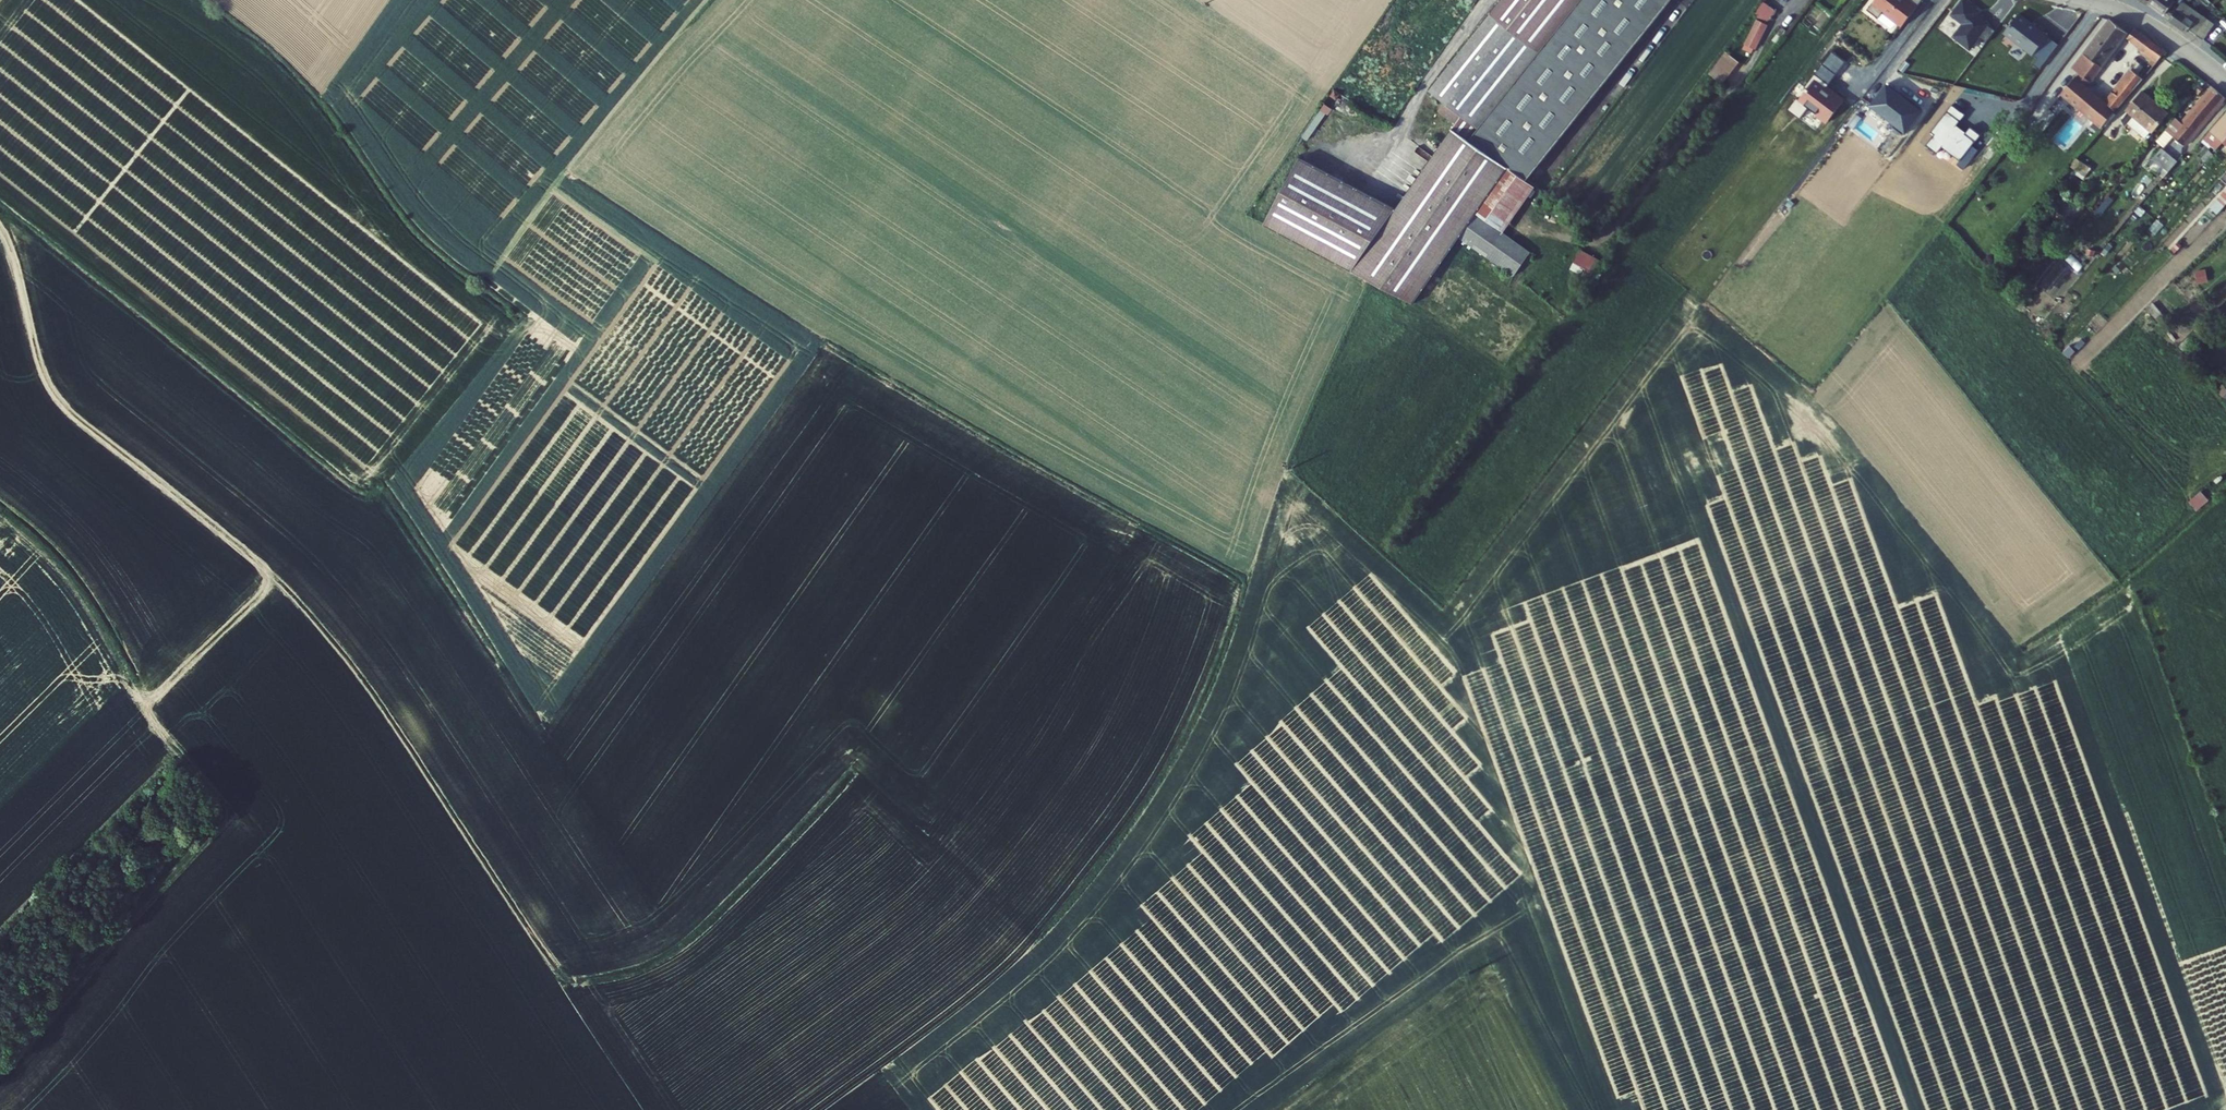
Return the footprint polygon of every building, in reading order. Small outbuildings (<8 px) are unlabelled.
[(1446,125),(1460,136),(1570,0),(1487,0),(1417,89),(1452,116),(1446,125)] [(1460,136),(1503,166),(1517,177),(1660,0),(1570,0),(1460,136)] [(1863,10),(1874,19),(1880,12),(1898,26),(1919,0),(1871,0),(1863,10)] [(1963,0),(1951,15),(1962,24),(1952,37),(1969,50),(1978,38),(1985,43),(1994,31),(1988,26),(1989,25),(1973,13),(1976,10),(1963,0)] [(2143,1),(2161,12),(2170,0),(2144,0),(2143,1)] [(2184,8),(2176,2),(2174,4),(2164,18),(2165,20),(2181,33),(2184,30),(2198,41),(2208,27),(2201,22),(2202,20),(2195,14),(2190,20),(2181,14),(2184,8)] [(1757,5),(1747,18),(1760,26),(1769,14),(1757,5)] [(2047,37),(2018,15),(2003,33),(2032,56),(2047,37)] [(1749,22),(1743,30),(1752,37),(1758,28),(1749,22)] [(2058,98),(2101,131),(2143,83),(2132,74),(2103,107),(2082,91),(2126,40),(2109,26),(2069,72),(2076,77),(2058,98)] [(1743,30),(1732,52),(1741,57),(1752,37),(1743,30)] [(2135,35),(2127,45),(2131,49),(2141,39),(2135,35)] [(2141,39),(2131,49),(2137,53),(2147,42),(2141,39)] [(2147,42),(2137,53),(2150,63),(2146,67),(2153,72),(2166,57),(2147,42)] [(1719,56),(1702,78),(1715,88),(1732,65),(1719,56)] [(2213,93),(2171,140),(2183,150),(2224,103),(2213,93)] [(2142,98),(2127,114),(2134,120),(2129,127),(2145,141),(2165,118),(2142,98)] [(2199,146),(2210,156),(2216,150),(2225,139),(2225,124),(2223,121),(2199,146)] [(1292,153),(1256,221),(1358,276),(1403,300),(1451,236),(1503,166),(1460,136),(1446,125),(1389,207),(1292,153)] [(2216,150),(2225,159),(2225,139),(2216,150)] [(2175,165),(2159,151),(2150,161),(2166,175),(2175,165)] [(1503,166),(1451,236),(1504,275),(1521,251),(1493,231),(1528,186),(1517,177),(1503,166)] [(2217,213),(2224,205),(2225,203),(2225,199),(2221,194),(2210,207),(2217,213)] [(2196,511),(2209,500),(2201,491),(2188,501),(2196,511)]
